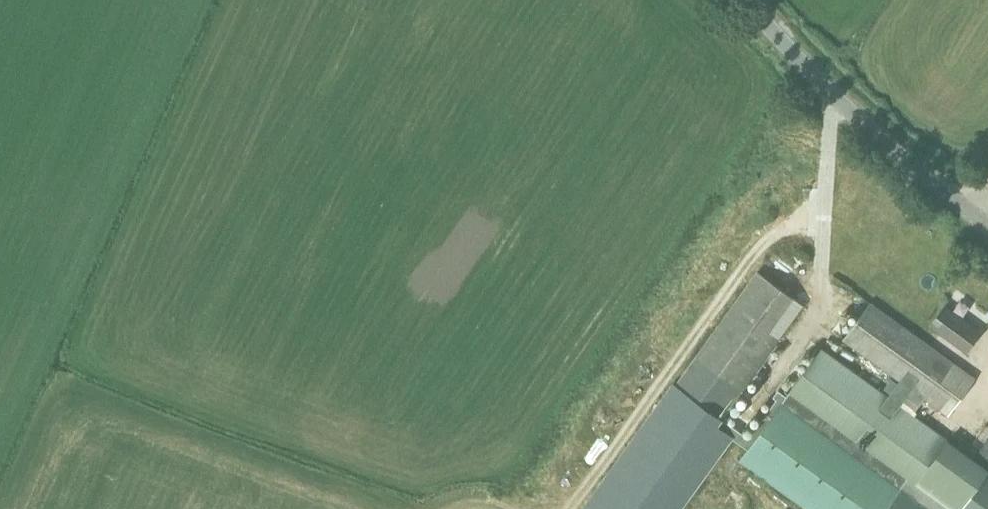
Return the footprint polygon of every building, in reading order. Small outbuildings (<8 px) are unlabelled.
[(584,508),(678,508),(731,436),(737,428),(725,420),(725,421),(720,418),(802,304),(757,271),(584,508)] [(871,302),(844,339),(940,409),(948,414),(975,377),(967,371),(871,302)] [(953,323),(944,336),(974,358),(983,344),(953,323)] [(731,436),(747,448),(739,459),(807,508),(987,508),(987,468),(821,347),(786,395),(777,389),(772,396),(776,398),(748,436),(737,428),(731,436)] [(979,449),(987,456),(987,437),(979,449)]
